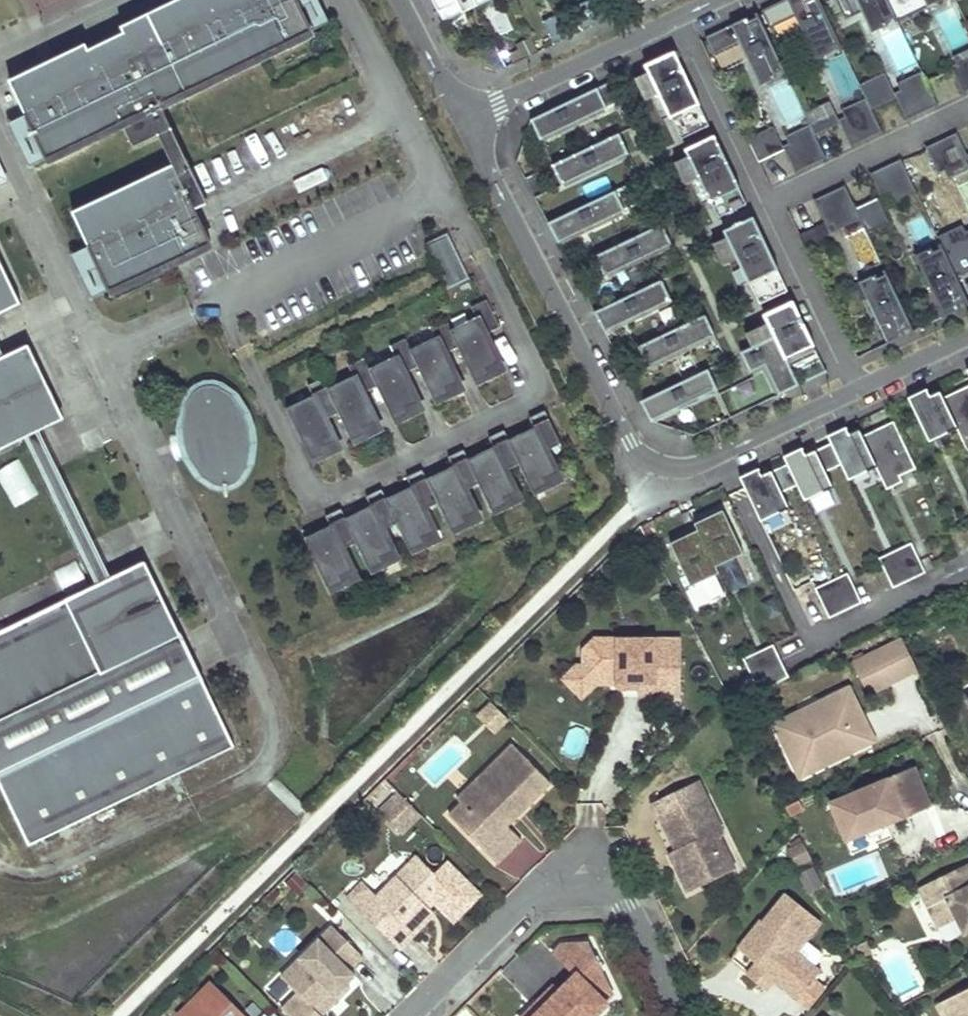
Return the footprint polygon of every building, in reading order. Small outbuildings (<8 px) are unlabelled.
[(162,103),(157,94),(177,85),(257,47),(252,38),(302,14),(295,0),(198,0),(90,52),(88,47),(56,63),(63,76),(49,83),(43,69),(11,84),(46,156),(122,120),(136,149),(160,138),(161,137),(175,166),(74,215),(89,245),(112,294),(213,245),(197,211),(211,205),(162,103)] [(88,47),(90,52),(198,0),(175,0),(119,27),(121,31),(88,47)] [(317,0),(295,0),(302,14),(252,38),(257,47),(177,85),(157,94),(162,103),(328,23),(317,0)] [(439,13),(456,5),(461,14),(477,6),(474,0),(432,0),(439,13)] [(761,11),(770,28),(795,17),(808,45),(813,43),(818,53),(821,52),(823,57),(832,52),(830,47),(839,43),(819,0),(784,0),(761,11)] [(864,18),(869,16),(874,27),(877,25),(879,30),(888,26),(886,21),(896,16),(888,0),(855,0),(864,18)] [(953,8),(936,16),(951,49),(967,41),(953,8)] [(553,46),(569,38),(558,15),(542,23),(553,46)] [(748,17),(706,37),(708,42),(714,55),(739,43),(752,71),(757,69),(762,79),(765,78),(768,83),(777,78),(774,74),(784,69),(759,16),(754,19),(749,21),(748,17)] [(869,16),(864,18),(871,34),(879,30),(877,25),(874,27),(869,16)] [(901,29),(883,37),(900,73),(918,64),(901,29)] [(537,52),(531,41),(518,48),(523,58),(537,52)] [(85,43),(9,80),(11,84),(43,69),(49,83),(63,76),(56,63),(88,47),(85,43)] [(813,43),(808,45),(815,60),(823,57),(821,52),(818,53),(813,43)] [(710,125),(675,51),(647,65),(650,71),(660,93),(682,139),(710,125)] [(967,92),(967,51),(953,58),(956,65),(951,68),(952,72),(963,95),(967,92)] [(845,55),(827,64),(844,100),(862,91),(845,55)] [(757,69),(752,71),(760,86),(768,83),(765,78),(762,79),(757,69)] [(660,93),(650,71),(635,78),(646,100),(660,93)] [(907,121),(938,107),(927,84),(922,73),(897,85),(900,92),(895,94),(897,99),(907,121)] [(886,75),(860,87),(862,91),(866,99),(872,110),(897,99),(895,94),(886,75)] [(540,140),(623,101),(613,81),(594,90),(531,120),(540,140)] [(789,82),(772,90),(789,125),(806,117),(789,82)] [(872,110),(866,99),(841,111),(844,118),(839,121),(841,125),(852,147),(882,133),(872,110)] [(830,101),(804,112),(806,117),(810,125),(816,136),(841,125),(839,121),(830,101)] [(606,135),(623,126),(615,111),(598,119),(606,135)] [(788,145),(783,147),(785,150),(796,174),(827,160),(816,136),(810,125),(785,138),(788,145)] [(774,127),(748,138),(759,162),(785,150),(783,147),(774,127)] [(562,186),(628,151),(618,131),(552,166),(562,186)] [(967,168),(967,157),(956,132),(925,146),(938,173),(943,171),(947,178),(967,168)] [(747,204),(715,137),(688,149),(690,155),(701,178),(719,217),(747,204)] [(701,178),(690,155),(676,162),(686,184),(701,178)] [(891,204),(916,193),(912,184),(900,158),(869,173),(882,200),(888,197),(891,204)] [(583,182),(587,196),(613,188),(608,174),(583,182)] [(958,183),(967,203),(967,178),(958,183)] [(582,232),(639,202),(629,182),(548,224),(558,244),(582,232)] [(835,231),(861,219),(856,209),(844,185),(814,199),(826,226),(832,224),(835,231)] [(889,223),(877,199),(856,209),(861,219),(867,233),(889,223)] [(941,227),(956,225),(952,204),(938,206),(941,227)] [(789,291),(754,218),(726,231),(728,237),(739,259),(761,304),(789,291)] [(922,218),(910,224),(920,245),(933,239),(922,218)] [(605,276),(671,242),(661,222),(652,226),(594,256),(605,276)] [(864,227),(846,236),(864,270),(881,262),(864,227)] [(437,261),(449,285),(466,277),(446,236),(439,239),(448,255),(437,261)] [(739,259),(728,237),(714,243),(725,266),(739,259)] [(439,239),(428,245),(437,261),(448,255),(439,239)] [(922,272),(935,300),(944,317),(960,310),(958,306),(963,303),(967,301),(943,249),(934,253),(931,248),(922,252),(924,257),(922,259),(927,269),(922,272)] [(914,256),(922,272),(927,269),(922,259),(924,257),(922,252),(914,256)] [(21,303),(0,260),(0,313),(21,303)] [(866,298),(879,326),(888,344),(904,336),(902,332),(907,330),(912,327),(887,275),(878,280),(875,274),(866,279),(869,284),(866,285),(871,296),(866,298)] [(624,322),(675,296),(665,276),(594,313),(605,333),(624,322)] [(859,282),(866,298),(871,296),(866,285),(869,284),(866,279),(859,282)] [(336,406),(339,412),(352,440),(368,432),(365,425),(376,420),(363,393),(377,386),(393,420),(409,413),(406,406),(417,400),(404,373),(417,367),(434,401),(450,393),(446,386),(458,381),(444,354),(458,347),(475,381),(490,373),(487,366),(498,361),(485,334),(499,327),(486,299),(470,307),(475,317),(450,329),(445,319),(429,327),(434,337),(409,349),(404,338),(388,346),(393,356),(368,368),(363,358),(348,365),(353,376),(328,388),(323,377),(307,385),(312,395),(286,407),(311,459),(327,452),(324,445),(335,440),(325,419),(322,412),(336,406)] [(827,372),(794,302),(766,315),(775,336),(752,347),(740,353),(750,373),(765,366),(779,395),(827,372)] [(648,367),(714,332),(703,313),(688,320),(637,347),(648,367)] [(775,336),(766,315),(742,326),(752,347),(775,336)] [(0,358),(0,449),(23,438),(63,418),(28,344),(0,358)] [(691,355),(673,366),(680,377),(698,366),(691,355)] [(490,373),(475,381),(477,385),(504,372),(498,361),(487,366),(490,373)] [(650,422),(717,387),(706,367),(640,401),(650,422)] [(450,393),(434,401),(436,405),(463,392),(458,381),(446,386),(450,393)] [(200,387),(193,392),(186,404),(182,426),(185,447),(192,463),(201,476),(212,484),(221,486),(230,485),(240,479),(247,467),(251,457),(251,453),(252,444),(251,436),(248,424),(244,412),(238,402),(231,393),(219,386),(209,385),(207,385),(200,387)] [(942,399),(957,431),(967,454),(967,387),(942,399)] [(929,398),(926,391),(907,400),(911,407),(929,445),(957,431),(942,399),(939,393),(929,398)] [(409,413),(393,420),(395,425),(422,412),(417,400),(406,406),(409,413)] [(336,406),(322,412),(325,419),(339,412),(336,406)] [(307,545),(329,589),(344,581),(341,575),(352,569),(343,549),(356,543),(369,570),(385,562),(382,555),(393,550),(383,529),(397,523),(410,550),(426,542),(422,536),(434,530),(424,510),(438,503),(451,531),(466,523),(463,516),(474,511),(465,490),(478,484),(491,511),(507,503),(504,496),(515,491),(506,471),(519,464),(532,491),(548,484),(545,477),(556,471),(546,451),(560,445),(544,411),(528,418),(533,429),(516,437),(520,443),(511,447),(508,441),(503,430),(487,438),(492,448),(476,456),(479,463),(470,467),(467,460),(462,450),(446,457),(451,468),(435,476),(438,482),(430,486),(426,480),(421,469),(406,477),(411,487),(394,495),(397,502),(389,506),(386,499),(380,489),(365,496),(370,507),(353,515),(356,522),(348,525),(345,519),(340,508),(324,516),(329,526),(312,534),(315,541),(307,545)] [(368,432),(352,440),(354,444),(381,431),(376,420),(365,425),(368,432)] [(893,423),(861,438),(875,469),(886,492),(903,483),(900,477),(915,470),(893,423)] [(848,483),(875,469),(861,438),(858,432),(848,436),(845,429),(827,438),(830,445),(840,467),(848,483)] [(516,437),(508,441),(511,447),(520,443),(516,437)] [(327,452),(311,459),(313,464),(341,451),(335,440),(324,445),(327,452)] [(818,451),(829,472),(840,467),(830,445),(818,451)] [(829,472),(818,451),(806,457),(802,450),(783,459),(786,466),(796,487),(804,504),(836,489),(829,472)] [(476,456),(467,460),(470,467),(479,463),(476,456)] [(13,509),(36,497),(16,459),(0,467),(0,486),(13,509)] [(775,472),(785,493),(796,487),(786,466),(775,472)] [(534,496),(561,483),(556,471),(545,477),(548,484),(532,491),(534,496)] [(785,493),(775,472),(762,477),(759,471),(755,472),(739,480),(760,524),(792,509),(785,493)] [(435,476),(426,480),(430,486),(438,482),(435,476)] [(494,515),(521,502),(515,491),(504,496),(507,503),(491,511),(494,515)] [(394,495),(386,499),(389,506),(397,502),(394,495)] [(480,522),(474,511),(463,516),(466,523),(451,531),(453,535),(480,522)] [(742,556),(721,513),(694,526),(697,533),(714,570),(742,556)] [(353,515),(345,519),(348,525),(356,522),(353,515)] [(412,555),(439,541),(434,530),(422,536),(426,542),(410,550),(412,555)] [(714,570),(697,533),(669,546),(690,589),(717,576),(714,570)] [(304,538),(307,545),(315,541),(312,534),(304,538)] [(892,590),(925,575),(911,545),(878,560),(892,590)] [(398,561),(393,550),(382,555),(385,562),(369,570),(371,574),(398,561)] [(0,631),(0,785),(29,845),(234,746),(145,561),(0,631)] [(358,580),(352,569),(341,575),(344,581),(329,589),(331,594),(358,580)] [(814,591),(828,621),(861,605),(847,575),(814,591)] [(676,696),(677,636),(591,634),(582,648),(582,663),(582,665),(591,681),(612,681),(612,686),(613,687),(616,688),(619,688),(622,687),(623,686),(625,685),(626,683),(626,681),(634,681),(634,690),(657,690),(657,695),(676,696)] [(851,662),(867,694),(917,669),(902,638),(851,662)] [(742,661),(757,692),(787,677),(773,647),(742,661)] [(591,681),(582,665),(582,663),(574,665),(560,679),(581,701),(596,686),(612,686),(612,681),(591,681)] [(847,688),(834,695),(859,746),(873,740),(847,688)] [(859,746),(834,695),(773,724),(799,776),(859,746)] [(508,720),(491,702),(477,717),(494,734),(508,720)] [(564,750),(579,756),(588,734),(573,727),(564,750)] [(468,809),(462,802),(449,816),(497,864),(521,840),(507,826),(499,818),(510,806),(526,806),(550,783),(512,744),(475,781),(479,784),(479,798),(468,809)] [(914,767),(829,802),(851,854),(891,837),(886,824),(930,805),(914,767)] [(699,780),(687,786),(694,802),(707,796),(699,780)] [(475,781),(458,798),(462,802),(468,809),(479,798),(479,784),(475,781)] [(687,786),(653,803),(661,819),(666,817),(685,857),(674,863),(688,892),(720,876),(711,858),(727,851),(718,833),(723,830),(707,796),(694,802),(687,786)] [(422,819),(399,794),(376,815),(400,840),(422,819)] [(131,798),(108,810),(118,830),(141,819),(131,798)] [(499,818),(507,826),(526,806),(510,806),(499,818)] [(666,817),(661,819),(676,850),(669,853),(674,863),(685,857),(666,817)] [(516,882),(544,857),(527,840),(500,865),(516,882)] [(811,859),(803,842),(791,849),(799,865),(811,859)] [(727,851),(711,858),(720,876),(735,869),(727,851)] [(453,924),(482,896),(447,862),(435,874),(418,857),(377,898),(382,904),(368,918),(398,948),(413,933),(407,927),(427,907),(432,903),(453,924)] [(918,887),(937,927),(956,918),(964,933),(967,931),(967,862),(918,887)] [(808,890),(821,884),(813,868),(801,873),(808,890)] [(360,881),(345,895),(368,918),(382,904),(377,898),(360,881)] [(767,928),(745,955),(755,963),(774,978),(797,997),(820,969),(797,951),(820,922),(786,894),(762,923),(767,928)] [(427,907),(407,927),(413,933),(434,913),(427,907)] [(762,923),(759,921),(737,948),(745,955),(767,928),(762,923)] [(282,1009),(289,1015),(321,1015),(340,997),(336,993),(346,983),(354,975),(349,970),(363,956),(332,926),(300,958),(311,969),(292,988),(297,994),(282,1009)] [(300,958),(281,977),(292,988),(311,969),(300,958)] [(755,963),(746,974),(765,989),(774,978),(755,963)] [(558,998),(554,1002),(550,1002),(539,1012),(534,1007),(525,1015),(595,1015),(607,1004),(577,974),(557,994),(558,998)] [(346,983),(336,993),(340,997),(349,987),(346,983)] [(214,984),(181,1015),(246,1015),(214,984)] [(943,1001),(950,1015),(967,1015),(967,988),(943,1001)] [(558,998),(557,994),(550,1002),(554,1002),(558,998)] [(943,1001),(937,1003),(944,1015),(950,1015),(943,1001)]
